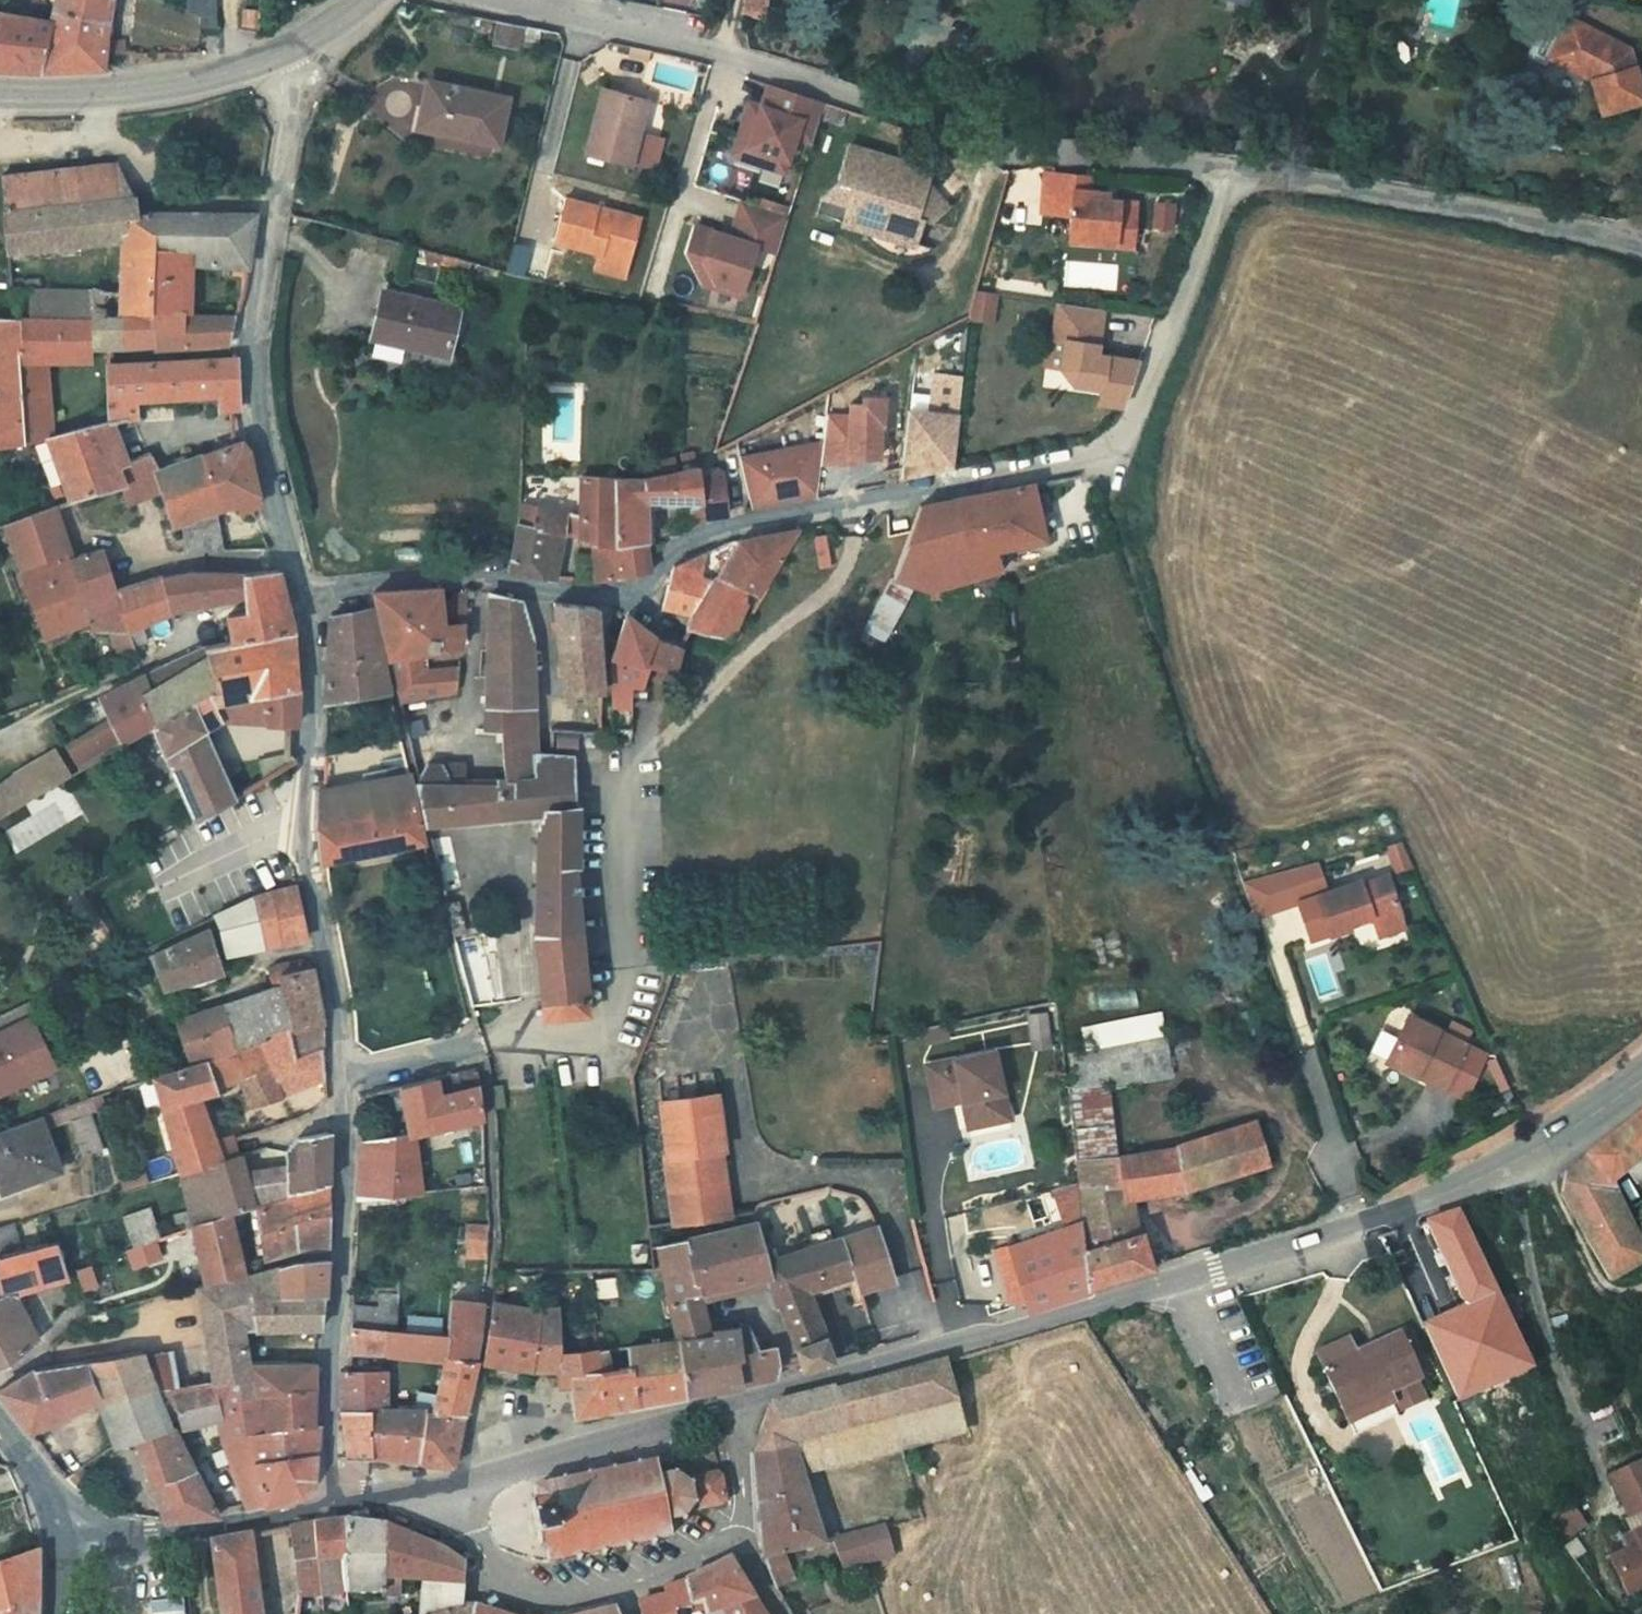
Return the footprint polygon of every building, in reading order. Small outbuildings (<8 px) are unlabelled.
[(48,3),(102,9),(104,0),(49,0),(48,3)] [(186,16),(196,22),(196,0),(187,0),(186,16)] [(759,9),(760,0),(739,0),(738,2),(759,9)] [(48,3),(47,10),(0,5),(0,67),(64,68),(94,68),(96,52),(102,9),(48,3)] [(196,32),(196,22),(186,16),(167,6),(163,15),(196,32)] [(1559,9),(1537,49),(1576,71),(1585,106),(1629,95),(1621,60),(1615,62),(1609,38),(1559,9)] [(412,77),(404,116),(425,120),(423,129),(483,142),(493,95),(412,77)] [(809,97),(751,79),(744,101),(739,119),(728,116),(717,152),(750,162),(754,150),(773,155),(780,132),(797,137),(805,110),(809,97)] [(628,127),(623,125),(629,94),(592,85),(576,149),(620,159),(628,127)] [(826,103),(809,97),(805,110),(822,114),(826,103)] [(733,98),(728,116),(739,119),(744,101),(733,98)] [(402,124),(423,129),(425,120),(404,116),(402,124)] [(856,221),(894,233),(901,211),(895,208),(909,161),(850,141),(835,192),(861,199),(856,221)] [(117,207),(131,207),(130,187),(125,186),(109,156),(1,168),(4,250),(116,232),(117,207)] [(1086,178),(1040,168),(1033,206),(1064,212),(1059,240),(1101,248),(1104,232),(1121,235),(1124,214),(1102,209),(1103,197),(1084,193),(1086,178)] [(554,193),(543,234),(588,245),(584,263),(613,270),(629,214),(554,193)] [(761,249),(773,212),(728,197),(716,233),(682,223),(673,250),(688,281),(697,284),(698,279),(726,287),(740,243),(761,249)] [(1152,201),(1151,227),(1173,227),(1174,201),(1152,201)] [(113,341),(139,341),(139,342),(165,342),(221,341),(230,312),(182,309),(181,261),(242,262),(251,210),(141,207),(141,305),(114,306),(113,341)] [(117,207),(116,232),(114,289),(114,306),(141,305),(141,207),(131,207),(117,207)] [(1121,235),(1104,232),(1101,248),(1117,251),(1121,235)] [(114,289),(24,287),(24,314),(78,316),(84,317),(86,341),(96,341),(113,341),(114,306),(114,289)] [(384,287),(374,333),(441,348),(451,301),(384,287)] [(985,290),(969,287),(962,314),(979,316),(985,290)] [(1092,337),(1097,310),(1052,302),(1046,338),(1059,341),(1054,368),(1072,386),(1100,391),(1097,404),(1122,409),(1131,363),(1088,356),(1091,345),(1084,344),(1086,335),(1092,337)] [(0,314),(0,439),(20,436),(15,368),(13,350),(78,349),(78,316),(24,314),(0,314)] [(228,359),(228,355),(97,362),(102,416),(47,431),(41,433),(47,450),(63,492),(111,481),(117,492),(153,487),(166,517),(174,515),(204,506),(219,501),(201,446),(190,449),(148,465),(140,447),(107,459),(94,420),(127,413),(125,394),(214,389),(216,407),(227,406),(233,404),(232,382),(228,359)] [(47,431),(40,367),(15,368),(20,436),(41,433),(47,431)] [(828,461),(882,463),(883,436),(885,400),(867,400),(866,407),(852,406),(852,417),(830,416),(828,461)] [(947,414),(897,409),(891,465),(912,467),(923,468),(923,463),(941,465),(947,414)] [(201,446),(219,501),(222,512),(242,506),(235,458),(229,436),(227,436),(201,446)] [(811,443),(728,460),(740,507),(775,500),(807,494),(811,443)] [(610,498),(635,500),(690,500),(689,487),(687,469),(670,473),(648,477),(632,481),(610,479),(610,498)] [(689,472),(689,487),(690,500),(691,504),(691,515),(697,511),(715,509),(711,471),(689,472)] [(605,544),(612,542),(610,498),(610,479),(601,478),(575,476),(574,512),(573,542),(588,543),(596,544),(605,544)] [(1022,485),(910,508),(884,576),(912,587),(919,585),(922,597),(933,595),(930,583),(990,566),(983,547),(1034,536),(1022,485)] [(612,542),(636,536),(635,500),(610,498),(612,542)] [(42,501),(1,517),(41,630),(81,615),(84,622),(116,624),(121,622),(132,618),(159,609),(158,603),(153,573),(149,572),(101,583),(91,547),(63,552),(42,501)] [(181,546),(216,546),(204,506),(174,515),(181,546)] [(526,525),(510,523),(503,567),(554,571),(559,510),(528,508),(526,525)] [(743,543),(722,547),(704,575),(754,590),(787,534),(743,543)] [(637,570),(636,551),(636,536),(612,542),(613,572),(637,570)] [(587,574),(613,572),(612,542),(605,544),(596,544),(588,543),(587,574)] [(681,610),(704,575),(722,547),(715,549),(663,565),(651,603),(681,610)] [(243,610),(213,614),(219,636),(285,622),(280,599),(273,577),(268,564),(263,564),(153,573),(158,603),(237,596),(243,610)] [(754,590),(704,575),(681,610),(674,626),(725,636),(754,590)] [(365,589),(379,651),(415,646),(418,646),(418,642),(421,623),(434,620),(431,583),(365,589)] [(491,723),(485,774),(526,775),(526,752),(522,630),(510,596),(481,589),(477,723),(491,723)] [(566,688),(567,706),(589,706),(587,600),(549,593),(551,688),(566,688)] [(379,681),(369,632),(362,602),(323,611),(315,694),(321,693),(379,681)] [(600,656),(639,664),(645,637),(615,616),(600,656)] [(127,650),(142,643),(132,618),(121,622),(127,638),(123,641),(127,650)] [(421,623),(418,642),(429,644),(451,641),(449,619),(434,620),(421,623)] [(219,791),(193,726),(210,718),(206,706),(219,692),(259,686),(269,720),(282,721),(288,721),(289,680),(289,658),(289,645),(287,632),(285,622),(219,636),(197,640),(200,650),(208,678),(143,716),(180,804),(173,807),(176,816),(212,795),(219,791)] [(645,637),(639,664),(661,669),(668,642),(652,638),(645,637)] [(200,650),(197,640),(135,668),(139,678),(200,650)] [(415,646),(379,651),(389,696),(409,693),(446,687),(449,663),(418,665),(415,646)] [(108,721),(63,744),(70,758),(143,716),(208,678),(200,650),(139,678),(135,668),(93,687),(108,721)] [(600,658),(608,727),(623,727),(639,664),(600,656),(600,658)] [(219,692),(206,706),(210,718),(269,720),(259,686),(219,692)] [(589,706),(567,706),(539,708),(542,728),(590,731),(589,706)] [(551,751),(575,751),(575,733),(551,732),(551,751)] [(49,745),(4,769),(15,790),(60,764),(51,749),(49,745)] [(283,749),(254,751),(253,774),(288,758),(283,749)] [(562,802),(561,753),(542,753),(526,752),(526,775),(485,774),(486,780),(454,779),(437,779),(436,769),(430,759),(416,758),(410,769),(411,779),(408,779),(418,818),(533,807),(526,821),(524,931),(531,1013),(575,1009),(572,967),(562,860),(569,860),(568,802),(562,802)] [(455,774),(454,759),(436,759),(436,769),(437,779),(454,779),(453,774),(455,774)] [(311,855),(316,855),(413,836),(397,768),(315,780),(309,781),(307,811),(311,855)] [(15,790),(4,769),(0,772),(0,799),(15,790)] [(42,803),(46,812),(14,826),(21,842),(81,817),(70,791),(42,803)] [(1407,869),(1406,843),(1389,843),(1390,870),(1407,869)] [(1343,872),(1281,893),(1295,936),(1313,930),(1315,936),(1333,930),(1331,924),(1359,915),(1363,926),(1368,930),(1384,925),(1388,918),(1373,870),(1346,879),(1343,872)] [(296,930),(287,878),(260,885),(271,935),(284,933),(296,930)] [(261,937),(271,935),(260,885),(242,890),(243,893),(254,939),(261,937)] [(231,943),(254,939),(243,893),(206,910),(221,945),(231,943)] [(453,927),(446,896),(437,898),(445,929),(453,927)] [(1384,925),(1368,930),(1363,926),(1368,940),(1393,931),(1388,918),(1384,925)] [(199,923),(140,948),(153,979),(213,962),(199,923)] [(507,990),(494,925),(450,934),(462,998),(507,990)] [(281,963),(302,959),(300,951),(278,952),(281,963)] [(312,1002),(302,959),(281,963),(270,965),(272,975),(272,979),(282,1022),(289,1047),(320,1038),(312,1002)] [(184,1056),(261,1029),(282,1022),(272,979),(262,981),(231,991),(200,1002),(166,1012),(184,1056)] [(1365,1054),(1443,1088),(1462,1045),(1386,1011),(1365,1054)] [(0,1023),(0,1082),(40,1064),(17,1015),(0,1023)] [(261,1029),(267,1055),(289,1047),(282,1022),(261,1029)] [(211,1149),(206,1135),(190,1085),(211,1078),(209,1074),(242,1065),(249,1092),(275,1088),(267,1055),(261,1029),(184,1056),(146,1070),(156,1105),(172,1161),(211,1149)] [(267,1055),(275,1088),(320,1070),(320,1038),(289,1047),(267,1055)] [(1469,1042),(1462,1045),(1476,1078),(1484,1075),(1469,1042)] [(1000,1115),(984,1044),(916,1059),(924,1096),(953,1090),(960,1124),(1000,1115)] [(397,1126),(414,1124),(471,1110),(462,1059),(409,1074),(391,1079),(397,1126)] [(710,1144),(702,1090),(648,1098),(656,1153),(650,1153),(660,1222),(716,1214),(706,1145),(710,1144)] [(80,1155),(103,1147),(87,1104),(65,1111),(80,1155)] [(1601,1180),(1618,1167),(1641,1148),(1641,1116),(1636,1108),(1552,1170),(1551,1187),(1602,1279),(1639,1257),(1601,1180)] [(39,1169),(20,1114),(0,1121),(0,1183),(39,1169)] [(1158,1145),(1167,1189),(1245,1163),(1231,1120),(1162,1143),(1158,1145)] [(274,1151),(278,1190),(320,1178),(321,1160),(321,1136),(321,1124),(305,1126),(289,1131),(286,1132),(273,1143),(274,1151)] [(397,1126),(387,1127),(350,1130),(347,1189),(414,1184),(414,1124),(397,1126)] [(206,1135),(211,1149),(226,1145),(223,1131),(206,1135)] [(246,1199),(278,1190),(274,1151),(254,1155),(249,1139),(233,1143),(246,1199)] [(211,1149),(172,1161),(184,1215),(204,1210),(220,1206),(246,1199),(233,1143),(226,1145),(211,1149)] [(1158,1145),(1101,1154),(1060,1150),(1065,1182),(1069,1213),(1078,1278),(1143,1261),(1123,1193),(1167,1189),(1158,1145)] [(1618,1167),(1629,1182),(1641,1172),(1641,1148),(1618,1167)] [(320,1208),(320,1178),(278,1190),(246,1199),(259,1247),(289,1240),(288,1209),(320,1208)] [(220,1206),(234,1254),(253,1249),(259,1247),(246,1199),(220,1206)] [(184,1215),(197,1274),(237,1265),(234,1254),(220,1206),(204,1210),(184,1215)] [(1420,1321),(1451,1394),(1527,1362),(1450,1207),(1417,1217),(1454,1306),(1420,1321)] [(319,1231),(320,1208),(288,1209),(289,1240),(318,1240),(319,1231)] [(13,1242),(5,1213),(0,1214),(0,1246),(13,1242)] [(1074,1286),(1078,1278),(1069,1213),(999,1235),(1005,1257),(1013,1285),(1017,1299),(1018,1302),(1074,1286)] [(643,1237),(647,1263),(662,1330),(666,1330),(699,1324),(698,1315),(693,1287),(756,1273),(751,1255),(741,1217),(643,1237)] [(476,1221),(457,1218),(456,1229),(476,1231),(476,1221)] [(850,1263),(853,1278),(886,1269),(873,1219),(841,1229),(850,1263)] [(474,1250),(476,1231),(456,1229),(449,1229),(448,1239),(455,1240),(454,1248),(474,1250)] [(790,1354),(792,1360),(826,1351),(806,1275),(830,1267),(850,1263),(841,1229),(751,1255),(756,1273),(765,1306),(790,1354)] [(55,1266),(54,1262),(46,1232),(13,1242),(0,1246),(0,1283),(5,1282),(6,1284),(55,1266)] [(121,1237),(112,1240),(115,1249),(139,1241),(136,1233),(121,1237)] [(234,1254),(237,1265),(256,1261),(253,1249),(234,1254)] [(237,1265),(243,1287),(315,1290),(317,1262),(318,1253),(298,1254),(278,1257),(258,1261),(256,1261),(237,1265)] [(991,1261),(999,1289),(1013,1285),(1005,1257),(991,1261)] [(54,1262),(55,1266),(63,1296),(76,1292),(65,1258),(54,1262)] [(850,1263),(830,1267),(833,1283),(853,1278),(850,1263)] [(183,1348),(188,1375),(210,1372),(227,1370),(243,1368),(240,1353),(235,1322),(231,1294),(245,1291),(243,1287),(237,1265),(197,1274),(186,1276),(195,1331),(190,1332),(191,1342),(197,1342),(197,1346),(183,1348)] [(452,1291),(453,1276),(441,1275),(436,1322),(433,1346),(460,1349),(468,1293),(452,1291)] [(21,1325),(6,1284),(5,1282),(0,1283),(0,1350),(23,1332),(21,1325)] [(311,1325),(315,1290),(243,1287),(245,1291),(231,1294),(235,1322),(311,1325)] [(355,1300),(354,1318),(378,1319),(388,1320),(389,1303),(355,1300)] [(478,1302),(472,1353),(520,1361),(527,1317),(488,1311),(490,1303),(478,1302)] [(399,1320),(427,1322),(428,1310),(400,1308),(399,1320)] [(583,1314),(544,1316),(543,1351),(584,1344),(583,1314)] [(698,1315),(699,1324),(706,1380),(717,1378),(731,1376),(724,1317),(698,1315)] [(378,1319),(354,1318),(341,1317),(334,1316),(333,1330),(337,1337),(377,1341),(378,1319)] [(543,1351),(544,1316),(527,1317),(520,1361),(544,1361),(543,1351)] [(768,1350),(762,1335),(748,1339),(740,1319),(724,1317),(731,1376),(750,1372),(763,1369),(766,1360),(768,1350)] [(433,1346),(436,1322),(427,1322),(399,1320),(388,1320),(378,1319),(377,1341),(433,1346)] [(740,1319),(748,1339),(762,1335),(754,1320),(740,1319)] [(1397,1322),(1387,1327),(1396,1347),(1406,1343),(1397,1322)] [(694,1383),(706,1380),(699,1324),(666,1330),(676,1386),(694,1383)] [(1364,1388),(1406,1370),(1405,1368),(1415,1363),(1406,1343),(1396,1347),(1387,1327),(1387,1325),(1342,1345),(1339,1337),(1305,1351),(1327,1404),(1364,1388)] [(662,1330),(637,1335),(648,1391),(663,1388),(676,1386),(666,1330),(662,1330)] [(618,1359),(626,1395),(638,1393),(648,1391),(637,1335),(614,1339),(616,1359),(618,1359)] [(124,1426),(161,1414),(150,1393),(152,1393),(147,1380),(131,1342),(44,1355),(22,1358),(0,1370),(0,1395),(17,1419),(85,1389),(102,1432),(124,1426)] [(593,1343),(584,1344),(588,1362),(595,1400),(612,1397),(626,1395),(618,1359),(616,1359),(595,1361),(593,1343)] [(544,1361),(549,1379),(556,1378),(555,1376),(557,1375),(556,1369),(588,1362),(584,1344),(543,1351),(544,1361)] [(433,1346),(430,1370),(455,1373),(460,1349),(433,1346)] [(247,1385),(252,1419),(302,1417),(303,1392),(305,1355),(240,1353),(243,1368),(227,1370),(230,1387),(247,1385)] [(352,1448),(367,1448),(371,1404),(374,1363),(353,1363),(353,1357),(337,1355),(336,1363),(330,1364),(330,1392),(330,1404),(340,1448),(352,1448)] [(769,1398),(765,1398),(744,1449),(755,1559),(767,1586),(788,1580),(781,1551),(812,1543),(793,1476),(782,1441),(945,1395),(933,1355),(905,1363),(837,1382),(769,1398)] [(556,1378),(566,1406),(579,1403),(595,1400),(588,1362),(556,1369),(557,1375),(555,1376),(556,1378)] [(169,1411),(208,1409),(212,1422),(241,1420),(252,1419),(247,1385),(230,1387),(227,1370),(210,1372),(188,1375),(147,1380),(152,1393),(160,1391),(169,1411)] [(450,1405),(455,1373),(430,1370),(427,1387),(424,1406),(450,1405)] [(408,1405),(371,1404),(367,1448),(399,1449),(407,1451),(413,1407),(424,1406),(427,1387),(410,1386),(408,1405)] [(782,1441),(793,1476),(895,1447),(957,1431),(945,1395),(782,1441)] [(443,1449),(450,1405),(424,1406),(413,1407),(407,1451),(432,1456),(442,1458),(443,1449)] [(161,1414),(124,1426),(155,1509),(209,1505),(208,1501),(183,1456),(179,1447),(161,1414)] [(252,1419),(241,1420),(247,1451),(306,1448),(306,1434),(306,1417),(302,1417),(252,1419)] [(239,1499),(255,1495),(247,1451),(241,1420),(212,1422),(218,1445),(238,1495),(239,1499)] [(305,1466),(306,1448),(247,1451),(255,1495),(290,1488),(305,1466)] [(686,1466),(702,1463),(700,1448),(684,1451),(686,1466)] [(527,1537),(533,1536),(536,1548),(564,1543),(564,1548),(571,1547),(572,1542),(592,1538),(594,1542),(601,1540),(601,1536),(619,1533),(620,1538),(627,1537),(626,1532),(644,1528),(645,1533),(653,1532),(652,1526),(664,1524),(662,1509),(681,1506),(692,1496),(694,1503),(713,1498),(707,1468),(687,1470),(686,1477),(672,1465),(652,1468),(649,1455),(640,1456),(639,1452),(631,1453),(632,1458),(615,1462),(614,1457),(605,1459),(606,1463),(588,1466),(588,1461),(581,1462),(582,1468),(560,1472),(560,1468),(554,1468),(554,1474),(524,1479),(526,1491),(521,1493),(527,1537)] [(1634,1458),(1602,1473),(1614,1499),(1624,1494),(1635,1518),(1624,1523),(1621,1524),(1626,1537),(1616,1541),(1597,1550),(1614,1587),(1641,1574),(1641,1502),(1641,1501),(1641,1476),(1634,1458)] [(1624,1494),(1614,1499),(1624,1523),(1635,1518),(1624,1494)] [(1563,1502),(1542,1518),(1552,1533),(1573,1518),(1563,1502)] [(311,1590),(313,1606),(344,1604),(342,1588),(338,1515),(321,1516),(302,1517),(311,1590)] [(338,1515),(342,1588),(363,1587),(364,1604),(377,1603),(377,1613),(415,1613),(453,1595),(453,1574),(453,1565),(443,1555),(428,1541),(413,1536),(363,1517),(338,1515)] [(284,1592),(311,1590),(302,1517),(277,1522),(284,1592)] [(825,1539),(833,1567),(857,1560),(886,1552),(879,1524),(825,1539)] [(1621,1524),(1610,1529),(1616,1541),(1626,1537),(1621,1524)] [(284,1592),(241,1598),(239,1584),(248,1583),(246,1568),(237,1569),(232,1529),(199,1535),(207,1613),(286,1613),(284,1592)] [(27,1540),(0,1550),(0,1613),(23,1613),(24,1606),(27,1575),(27,1544),(27,1540)] [(719,1603),(745,1594),(719,1553),(655,1581),(657,1587),(630,1599),(635,1613),(669,1613),(667,1608),(698,1597),(703,1613),(722,1613),(719,1603)] [(722,1613),(757,1613),(748,1600),(745,1594),(719,1603),(722,1613)] [(467,1603),(457,1597),(453,1595),(415,1613),(465,1613),(467,1603)] [(608,1601),(564,1613),(613,1613),(608,1601)] [(467,1603),(465,1613),(510,1613),(506,1613),(472,1604),(467,1603)]
